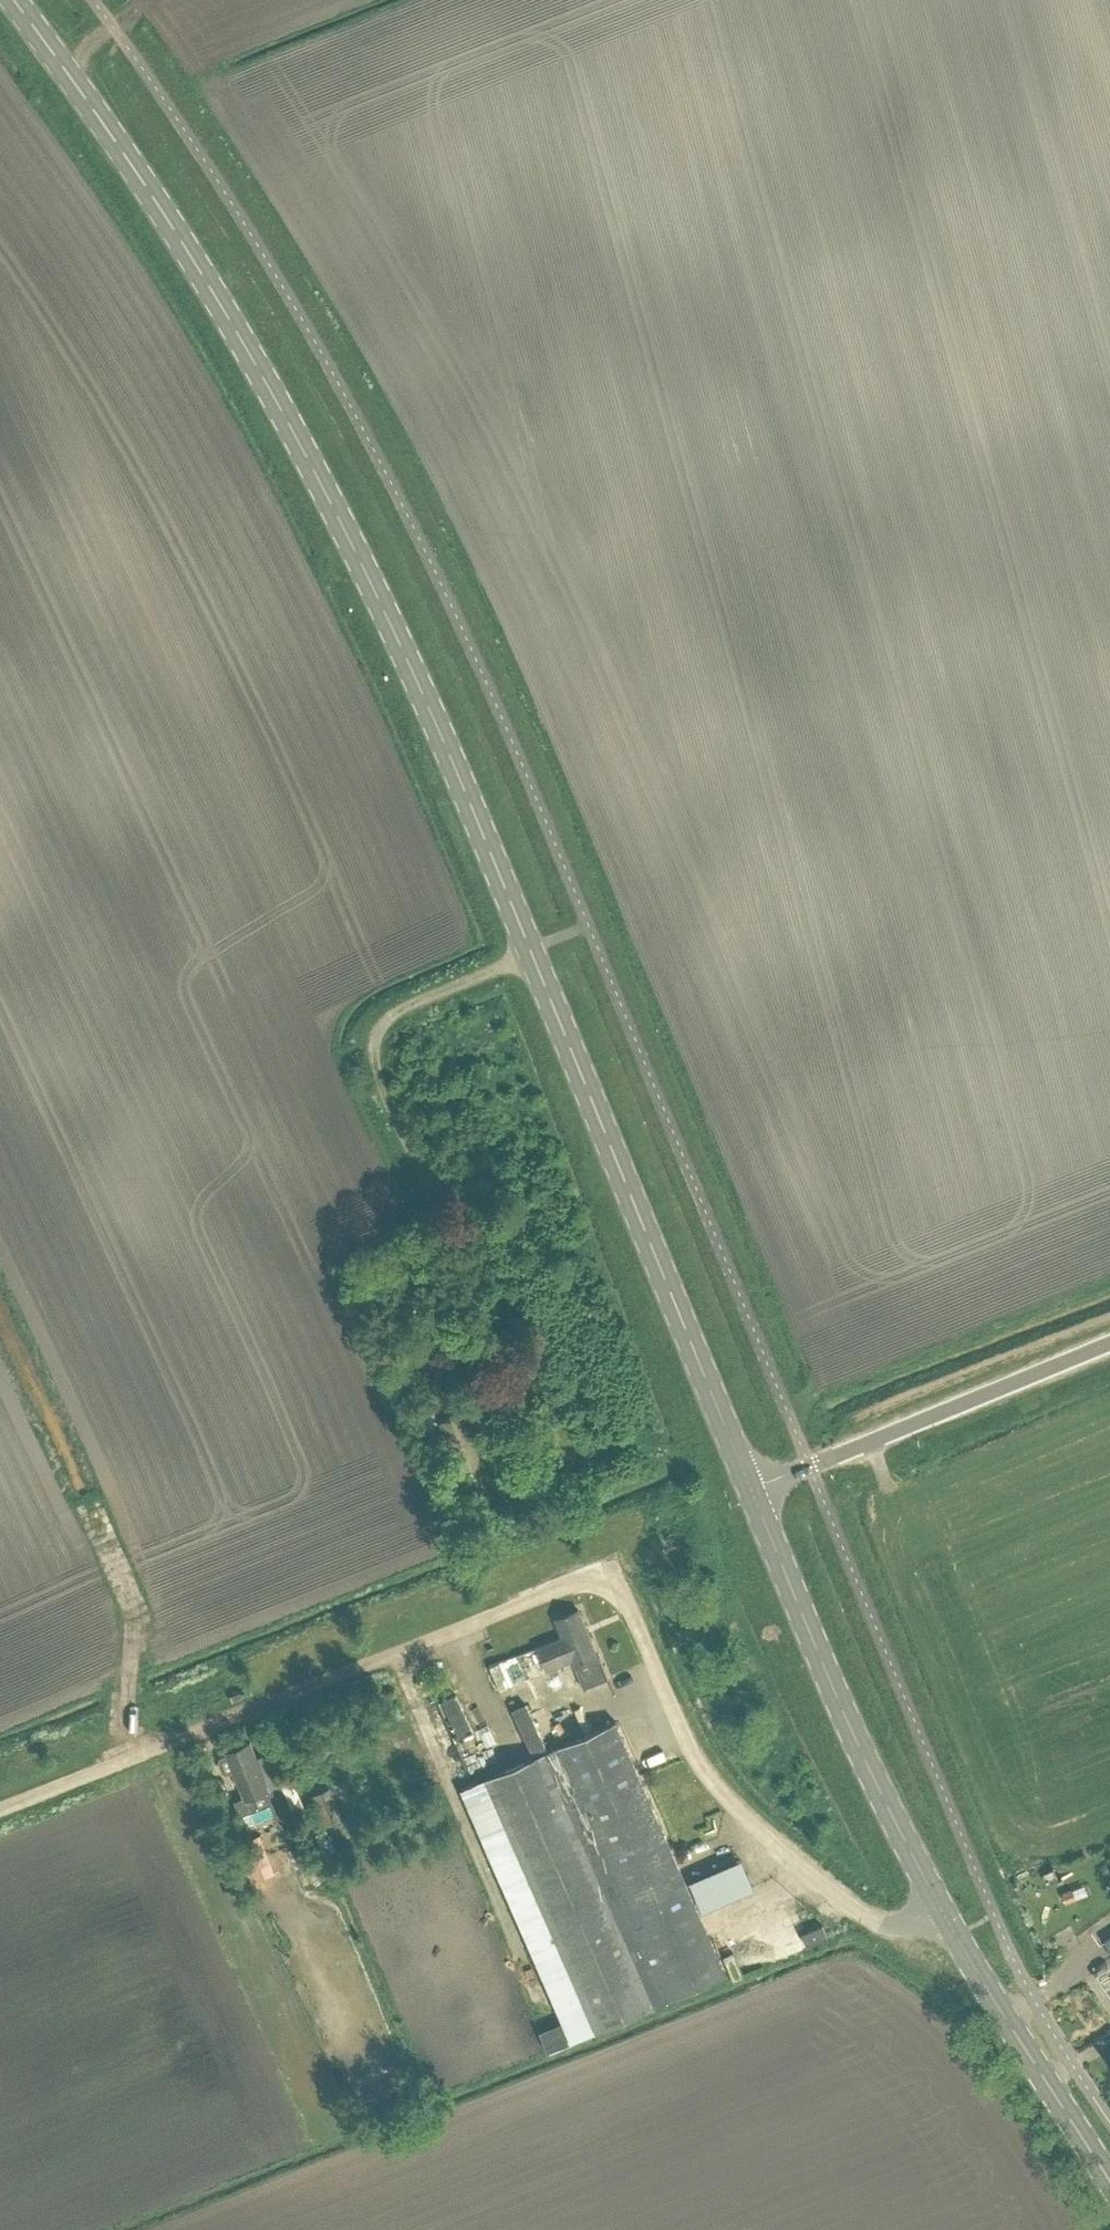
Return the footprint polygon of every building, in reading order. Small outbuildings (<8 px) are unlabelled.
[(545,1669),(570,1659),(571,1659),(574,1666),(582,1687),(608,1677),(598,1654),(597,1655),(578,1609),(555,1618),(561,1635),(536,1646),(545,1669)] [(488,1661),(497,1686),(543,1668),(534,1644),(488,1661)] [(457,1729),(470,1723),(452,1690),(440,1696),(457,1729)] [(526,1699),(511,1705),(527,1746),(542,1740),(526,1699)] [(615,1720),(457,1789),(565,2041),(725,1972),(615,1720)] [(276,1819),(304,1808),(293,1781),(281,1786),(280,1784),(269,1788),(250,1741),(226,1750),(227,1754),(222,1757),(220,1762),(224,1771),(229,1773),(234,1771),(244,1795),(234,1799),(239,1814),(269,1803),(276,1819)] [(339,1808),(330,1786),(320,1790),(328,1812),(339,1808)] [(258,1831),(233,1841),(250,1880),(274,1869),(258,1831)] [(1074,1888),(1063,1891),(1066,1900),(1077,1896),(1074,1888)] [(827,1935),(822,1923),(801,1933),(806,1944),(827,1935)] [(1094,1972),(1109,1997),(1109,1962),(1094,1972)]
